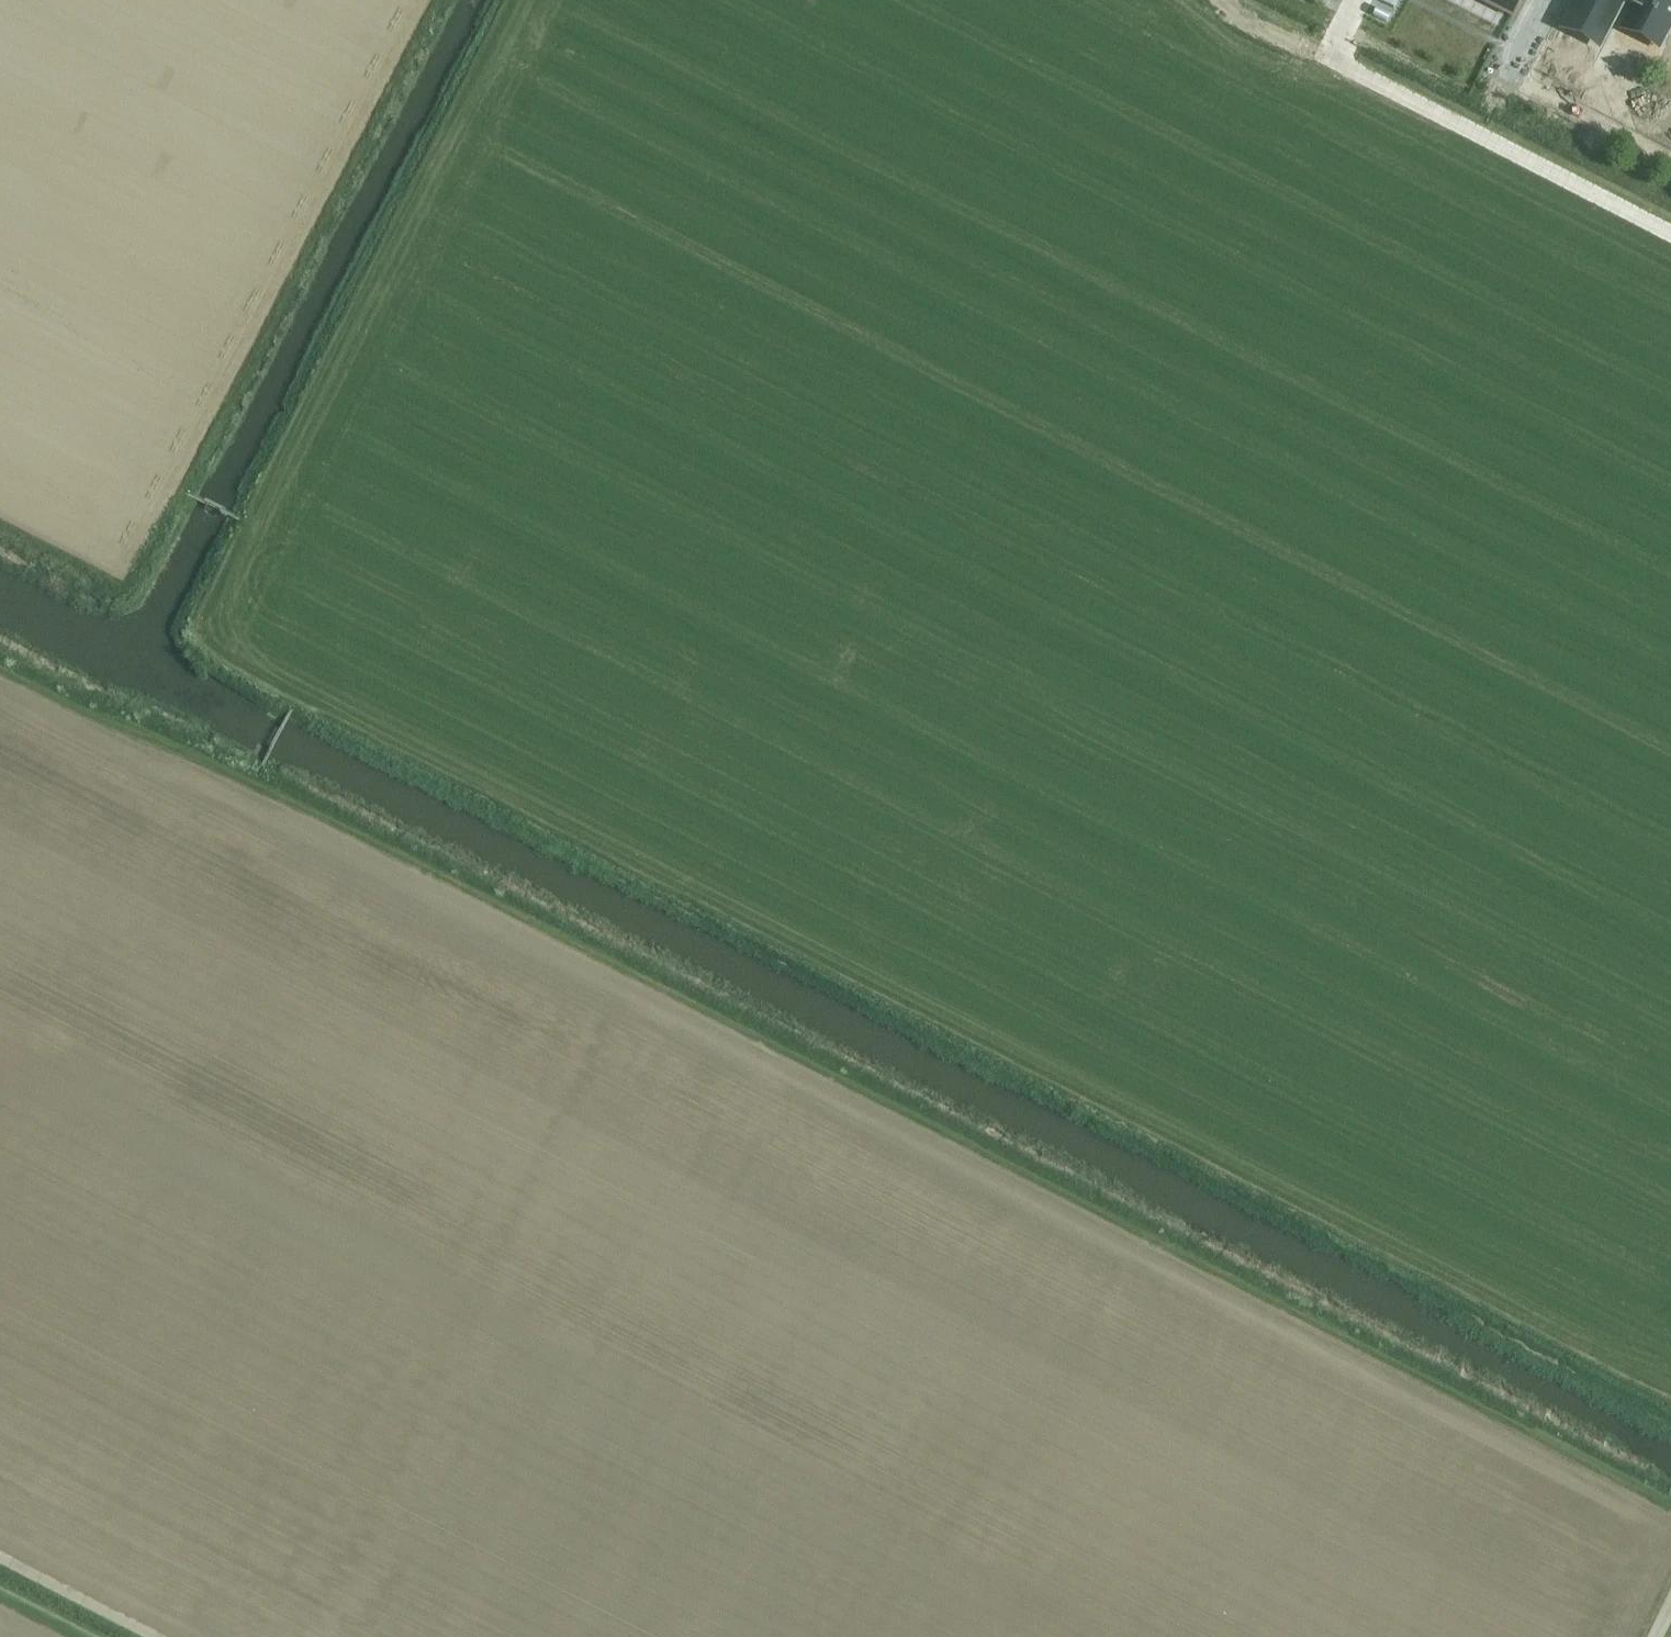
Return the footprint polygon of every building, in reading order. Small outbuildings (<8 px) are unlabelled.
[(1520,0),(1479,0),(1512,17),(1520,0)] [(1576,11),(1603,25),(1616,0),(1582,0),(1576,11)] [(1637,10),(1631,23),(1633,24),(1633,23),(1657,35),(1670,9),(1670,0),(1617,0),(1637,10)]
